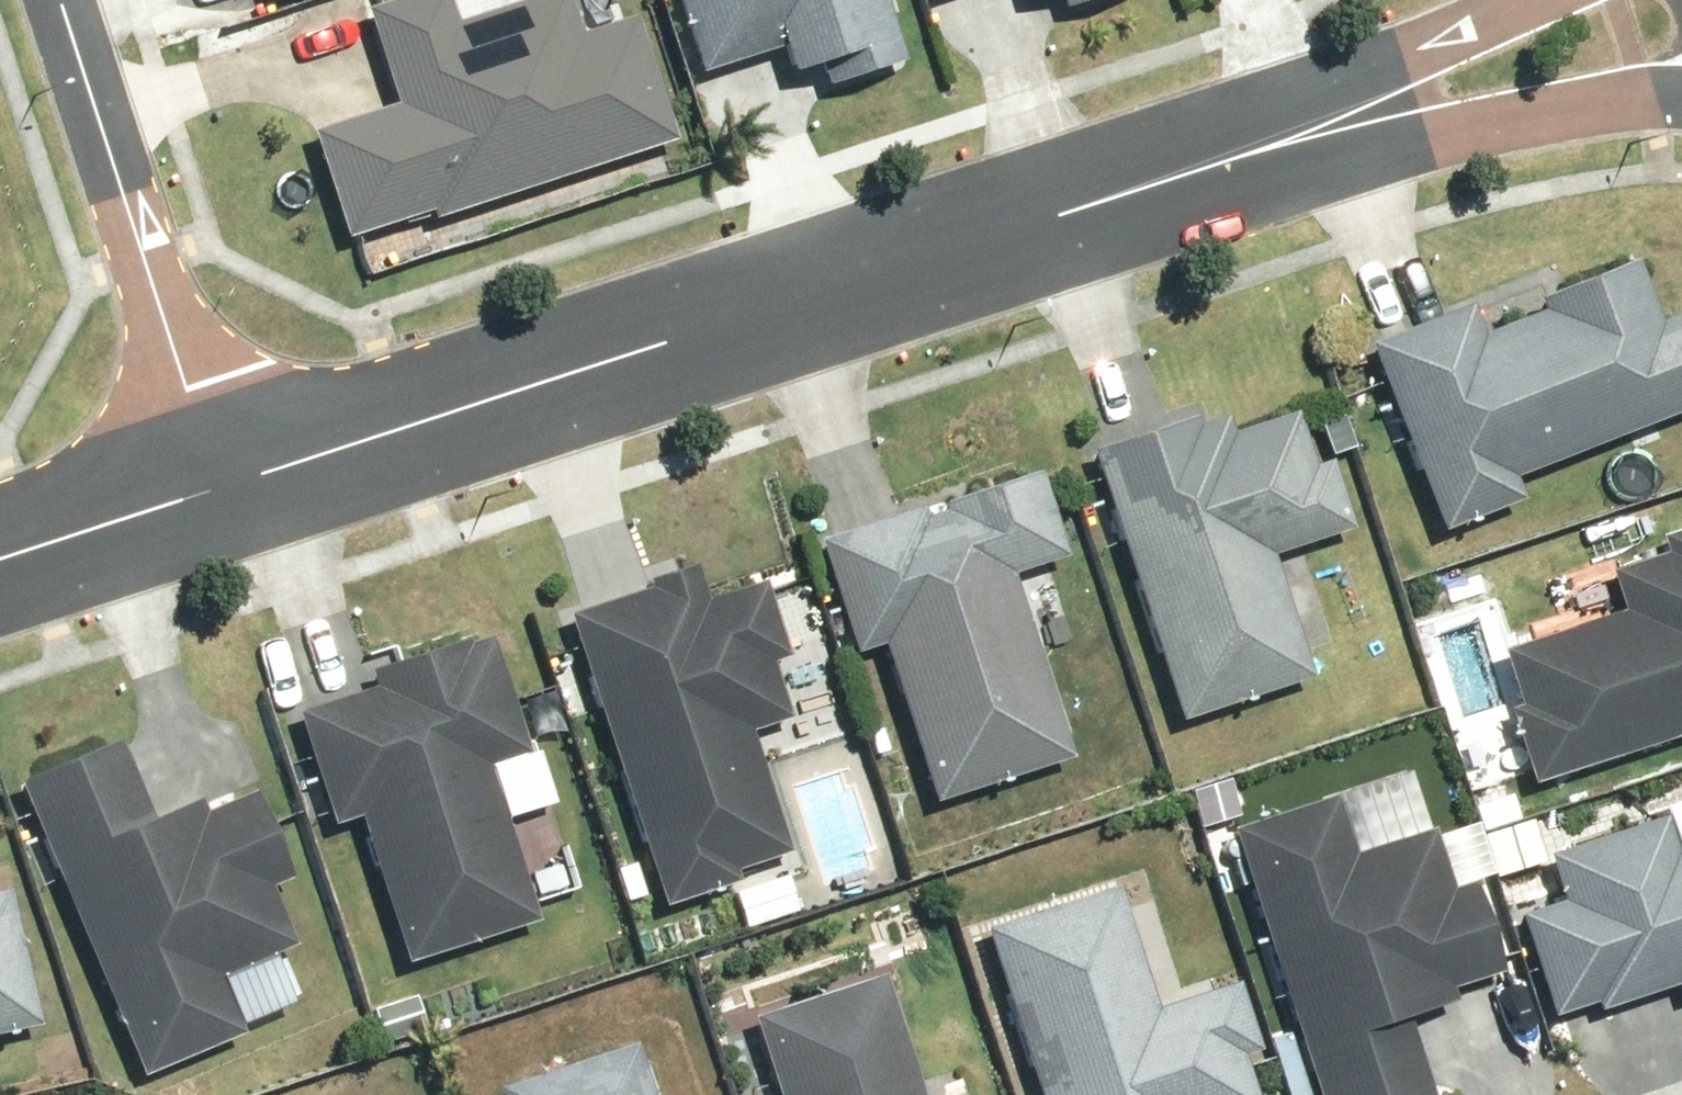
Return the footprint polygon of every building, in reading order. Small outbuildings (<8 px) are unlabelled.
[(295,134),(330,240),(414,213),(417,222),(663,143),(622,18),(566,36),(554,0),(520,0),(441,25),(433,0),(385,0),(349,12),(380,107),(295,134)] [(687,75),(764,51),(771,73),(804,63),(812,87),(890,62),(870,0),(662,0),(687,75)] [(1047,10),(1078,0),(1044,0),(1047,10)] [(1354,346),(1426,533),(1507,502),(1498,479),(1681,409),(1681,346),(1670,315),(1644,325),(1620,262),(1523,298),(1528,312),(1467,336),(1456,307),(1354,346)] [(1180,418),(1075,452),(1166,723),(1298,679),(1257,558),(1338,532),(1315,462),(1298,468),(1280,415),(1217,435),(1211,418),(1183,428),(1180,418)] [(908,509),(803,543),(839,655),(867,646),(918,805),(1057,760),(996,574),(1049,557),(1023,475),(928,505),(931,514),(911,520),(908,509)] [(1509,651),(1527,706),(1516,709),(1541,786),(1681,740),(1681,532),(1667,537),(1672,554),(1617,572),(1630,612),(1509,651)] [(633,590),(552,615),(646,910),(724,885),(721,873),(775,856),(735,733),(775,720),(757,665),(773,660),(749,583),(691,601),(680,567),(630,582),(633,590)] [(360,690),(280,715),(317,828),(342,820),(389,967),(523,925),(473,768),(513,755),(475,638),(454,645),(453,641),(354,672),(360,690)] [(104,740),(2,782),(128,1080),(230,1037),(204,977),(280,945),(256,889),(275,881),(238,794),(192,813),(186,800),(138,820),(104,740)] [(1216,831),(1301,1094),(1417,1094),(1392,1018),(1440,1003),(1436,992),(1486,976),(1457,884),(1436,890),(1417,832),(1340,856),(1321,797),(1216,831)] [(1505,917),(1538,1020),(1581,1006),(1584,1014),(1665,988),(1669,1001),(1681,996),(1681,800),(1648,811),(1651,819),(1531,857),(1546,904),(1505,917)] [(969,930),(1022,1094),(1240,1094),(1228,1058),(1245,1053),(1223,984),(1141,1010),(1102,888),(969,930)] [(24,1027),(0,923),(0,1033),(24,1027)] [(735,1020),(759,1094),(908,1094),(870,977),(735,1020)] [(481,1090),(483,1094),(634,1094),(618,1046),(481,1090)]
